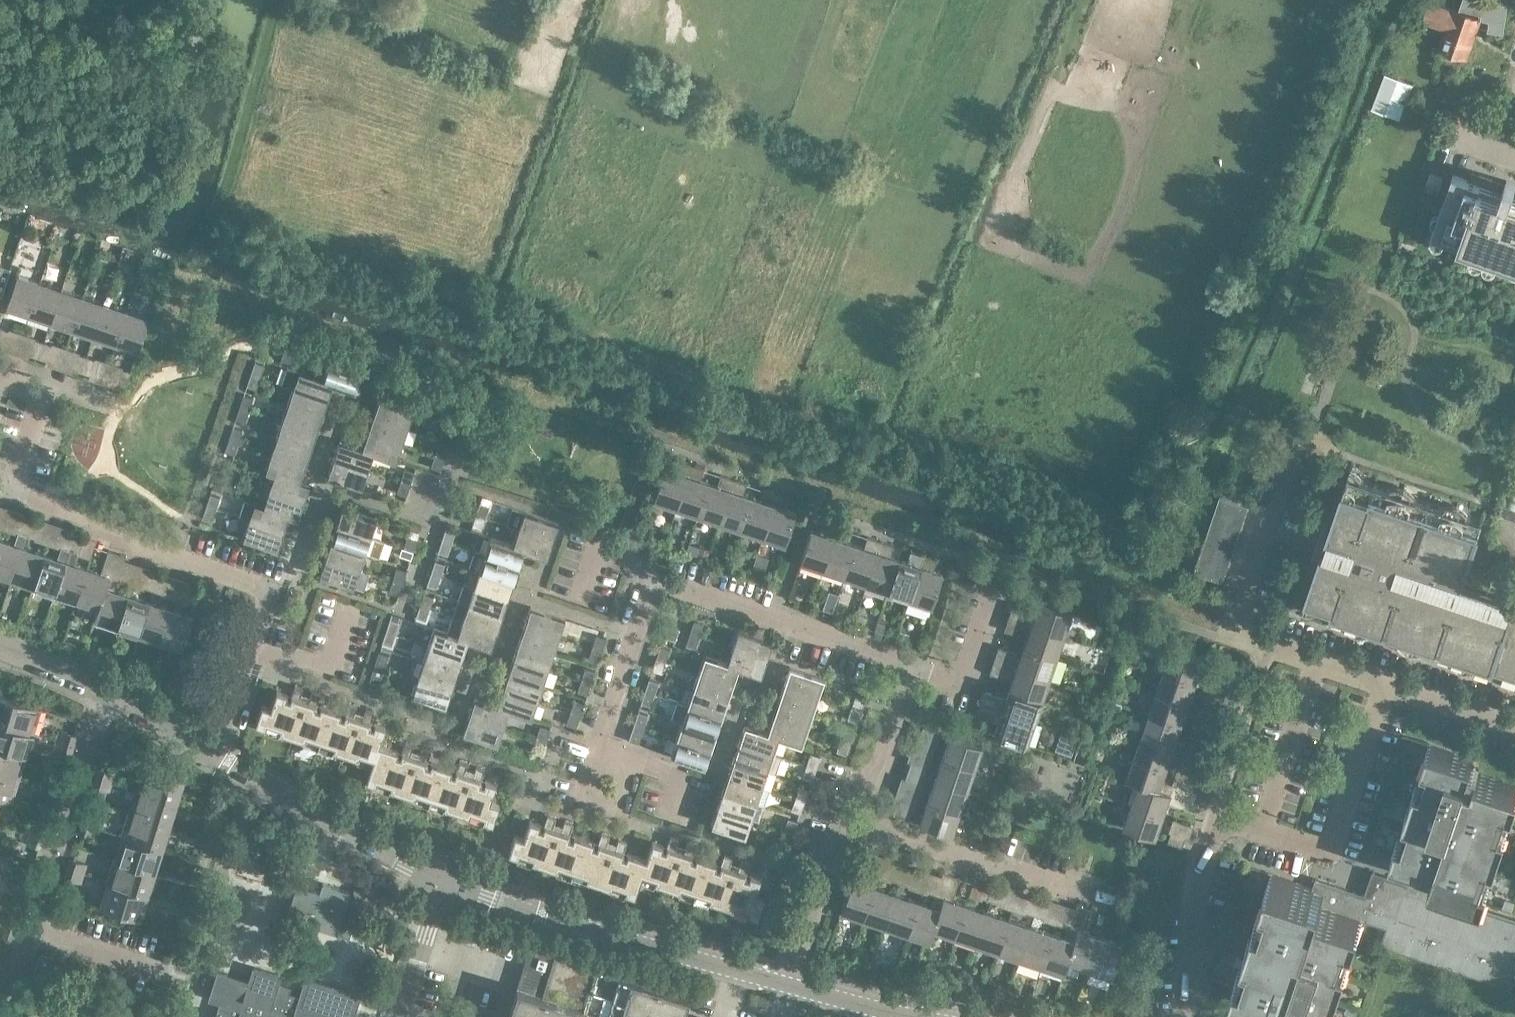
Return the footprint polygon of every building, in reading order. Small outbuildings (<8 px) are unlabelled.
[(1482,12),(1438,0),(1428,0),(1423,20),(1445,25),(1439,47),(1471,55),(1482,12)] [(1425,184),(1439,189),(1444,176),(1430,171),(1425,184)] [(1509,261),(1514,246),(1514,195),(1513,194),(1514,190),(1514,181),(1508,179),(1505,186),(1493,182),(1494,179),(1484,175),(1481,183),(1454,174),(1433,234),(1509,261)] [(17,273),(6,306),(28,313),(39,280),(17,273)] [(39,280),(28,313),(50,320),(60,288),(39,280)] [(60,288),(50,320),(71,327),(82,295),(60,288)] [(82,295),(71,327),(93,335),(104,302),(82,295)] [(104,302),(93,335),(115,342),(126,310),(104,302)] [(126,310),(115,342),(137,349),(148,317),(126,310)] [(0,327),(0,343),(4,344),(9,330),(0,327)] [(289,335),(285,347),(294,350),(298,338),(289,335)] [(36,339),(31,353),(38,355),(43,341),(36,339)] [(322,340),(316,358),(327,362),(327,361),(361,373),(367,356),(322,340)] [(43,341),(38,355),(47,358),(52,344),(43,341)] [(285,347),(282,357),(291,361),(294,350),(285,347)] [(79,353),(74,368),(82,370),(86,355),(79,353)] [(86,355),(82,370),(90,373),(95,358),(86,355)] [(255,361),(251,373),(260,376),(264,364),(255,361)] [(321,378),(332,382),(355,390),(361,373),(327,361),(327,362),(321,378)] [(122,367),(117,381),(126,384),(131,370),(122,367)] [(286,367),(281,383),(327,398),(332,382),(321,378),(286,367)] [(251,373),(247,384),(256,388),(260,376),(251,373)] [(383,381),(377,399),(413,410),(423,414),(429,397),(383,381)] [(292,387),(287,403),(321,415),(327,398),(292,387)] [(244,394),(240,406),(249,409),(253,397),(244,394)] [(377,399),(372,415),(407,427),(413,410),(377,399)] [(287,403),(282,420),(316,431),(321,415),(287,403)] [(240,406),(236,417),(246,420),(249,409),(240,406)] [(450,410),(446,422),(455,425),(460,413),(450,410)] [(372,415),(366,431),(402,443),(407,427),(372,415)] [(282,420),(276,436),(310,447),(316,431),(282,420)] [(455,425),(446,422),(442,433),(452,436),(455,425)] [(233,426),(229,438),(238,441),(243,429),(233,426)] [(366,431),(361,447),(361,448),(373,452),(372,453),(396,460),(402,443),(366,431)] [(276,436),(271,452),(305,464),(310,447),(276,436)] [(229,438),(225,450),(235,453),(238,441),(229,438)] [(338,440),(332,457),(367,468),(372,453),(373,452),(361,448),(361,447),(338,440)] [(439,442),(435,454),(444,457),(448,445),(439,442)] [(273,472),(299,481),(299,480),(305,464),(271,452),(265,470),(273,472)] [(444,457),(435,454),(431,466),(440,469),(444,457)] [(332,457),(327,474),(361,486),(367,468),(332,457)] [(653,498),(654,499),(675,506),(690,461),(676,457),(673,468),(664,465),(653,498)] [(690,461),(675,506),(697,513),(708,480),(700,478),(703,466),(690,461)] [(231,463),(227,475),(236,478),(240,466),(231,463)] [(405,468),(401,480),(410,483),(414,471),(405,468)] [(273,472),(268,488),(303,499),(308,483),(299,480),(299,481),(273,472)] [(708,480),(697,513),(719,520),(733,476),(720,472),(716,483),(708,480)] [(1351,475),(1352,473),(1350,472),(1334,517),(1346,521),(1344,528),(1333,524),(1323,554),(1334,557),(1331,564),(1320,560),(1305,605),(1307,606),(1307,604),(1318,607),(1317,609),(1347,620),(1348,617),(1371,625),(1370,627),(1401,638),(1401,636),(1424,643),(1423,645),(1454,656),(1455,654),(1477,661),(1477,663),(1507,674),(1508,672),(1514,674),(1514,594),(1491,586),(1492,583),(1492,579),(1492,575),(1490,572),(1487,569),(1483,567),(1470,562),(1485,518),(1468,512),(1468,515),(1445,507),(1446,505),(1415,494),(1414,497),(1403,493),(1392,489),(1392,487),(1362,476),(1361,479),(1351,475)] [(1505,503),(1514,507),(1514,472),(1505,503)] [(227,475),(223,486),(232,489),(236,478),(227,475)] [(733,476),(719,520),(740,527),(751,494),(743,492),(747,481),(733,476)] [(410,483),(401,480),(398,491),(407,494),(410,483)] [(1225,485),(1221,496),(1195,572),(1224,582),(1250,505),(1245,503),(1248,493),(1225,485)] [(751,494),(740,527),(762,534),(777,491),(763,486),(759,497),(751,494)] [(268,488),(262,505),(288,514),(297,518),(303,499),(268,488)] [(777,491),(762,534),(785,542),(796,509),(787,506),(790,495),(777,491)] [(211,493),(207,505),(216,508),(220,496),(211,493)] [(237,515),(247,518),(283,530),(288,514),(262,505),(243,498),(237,515)] [(481,502),(476,514),(485,517),(490,505),(481,502)] [(207,505),(203,517),(212,520),(216,508),(207,505)] [(514,506),(508,524),(517,528),(552,539),(558,521),(514,506)] [(341,507),(335,524),(370,535),(376,518),(341,507)] [(485,517),(476,514),(473,525),(481,528),(485,517)] [(19,531),(27,533),(32,519),(24,516),(19,531)] [(283,530),(247,518),(241,536),(277,548),(283,530)] [(32,519),(27,533),(35,536),(40,522),(32,519)] [(810,528),(799,560),(822,568),(837,525),(824,521),(820,531),(810,528)] [(335,524),(330,540),(364,552),(378,556),(383,540),(370,535),(335,524)] [(837,525),(822,568),(844,575),(855,543),(846,540),(850,529),(837,525)] [(446,527),(442,539),(452,543),(456,531),(446,527)] [(517,528),(512,544),(524,548),(546,556),(552,539),(517,528)] [(66,530),(61,545),(70,548),(76,534),(66,530)] [(0,540),(0,574),(11,578),(23,546),(27,533),(19,531),(14,543),(1,539),(0,540)] [(70,548),(55,592),(77,600),(88,568),(74,563),(83,536),(76,534),(70,548)] [(408,535),(404,547),(413,550),(417,538),(408,535)] [(855,543),(844,575),(866,582),(880,539),(866,535),(863,546),(855,543)] [(489,536),(483,553),(518,565),(524,548),(512,544),(489,536)] [(442,539),(438,551),(448,554),(452,543),(442,539)] [(880,539),(866,582),(887,590),(898,557),(890,555),(893,544),(880,539)] [(330,540),(324,557),(359,568),(364,552),(330,540)] [(44,553),(33,585),(37,586),(36,588),(53,594),(54,592),(55,592),(70,548),(61,545),(57,557),(44,553)] [(23,546),(11,578),(33,585),(44,553),(23,546)] [(413,550),(404,547),(401,558),(410,561),(413,550)] [(119,575),(125,555),(107,549),(100,572),(88,568),(77,600),(98,606),(99,607),(111,572),(119,575)] [(898,557),(887,590),(909,597),(923,553),(910,549),(906,560),(898,557)] [(474,550),(468,567),(477,570),(512,582),(518,565),(483,553),(474,550)] [(923,553),(909,597),(931,604),(942,572),(932,569),(936,558),(923,553)] [(324,557),(319,574),(363,589),(369,571),(359,568),(324,557)] [(436,560),(431,572),(441,575),(445,563),(436,560)] [(397,567),(393,580),(402,583),(406,570),(397,567)] [(477,570),(472,586),(507,597),(512,582),(477,570)] [(151,571),(145,586),(154,589),(159,574),(151,571)] [(99,607),(95,619),(117,626),(127,594),(114,590),(119,575),(111,572),(101,601),(99,607)] [(431,572),(428,583),(437,586),(441,575),(431,572)] [(159,574),(154,589),(162,592),(166,577),(159,574)] [(402,583),(393,580),(390,591),(399,594),(402,583)] [(463,582),(457,599),(501,614),(507,597),(472,586),(463,582)] [(202,589),(194,586),(189,601),(197,604),(202,589)] [(838,593),(828,590),(822,608),(832,611),(838,593)] [(425,593),(421,604),(430,607),(434,596),(425,593)] [(127,594),(117,626),(138,633),(149,601),(127,594)] [(457,599),(451,615),(496,630),(501,614),(457,599)] [(1013,601),(1008,615),(1063,633),(1071,611),(1039,600),(1036,609),(1013,601)] [(149,601),(138,633),(160,641),(171,609),(149,601)] [(421,604),(416,616),(426,619),(430,607),(421,604)] [(530,605),(524,623),(559,634),(565,617),(530,605)] [(171,609),(160,641),(182,648),(193,616),(171,609)] [(451,615),(446,631),(468,639),(490,647),(496,630),(451,615)] [(1063,633),(1008,615),(1004,628),(1026,635),(1023,644),(1056,655),(1063,633)] [(391,618),(386,631),(395,634),(400,621),(391,618)] [(694,620),(690,631),(699,634),(703,623),(694,620)] [(524,623),(518,639),(553,651),(559,634),(524,623)] [(668,624),(664,635),(675,639),(679,628),(668,624)] [(433,627),(427,644),(462,656),(468,639),(446,631),(433,627)] [(737,627),(731,645),(767,656),(772,639),(737,627)] [(386,631),(383,642),(392,645),(395,634),(386,631)] [(690,631),(690,632),(687,643),(696,646),(699,634),(690,631)] [(597,634),(593,646),(602,649),(605,637),(597,634)] [(518,639),(513,655),(547,667),(553,651),(518,639)] [(1163,642),(1155,666),(1165,669),(1197,680),(1205,657),(1163,642)] [(427,644),(421,660),(456,672),(462,656),(427,644)] [(998,645),(994,658),(1048,677),(1056,655),(1023,644),(1020,652),(998,645)] [(660,645),(656,657),(665,660),(669,649),(660,645)] [(731,645),(726,661),(725,662),(738,666),(738,667),(761,674),(767,656),(731,645)] [(602,649),(593,646),(589,657),(598,661),(602,649)] [(380,651),(376,663),(385,666),(389,654),(380,651)] [(703,654),(697,671),(733,682),(738,667),(738,666),(725,662),(726,661),(703,654)] [(507,671),(526,678),(542,683),(547,667),(513,655),(507,671)] [(665,660),(656,657),(653,669),(662,672),(665,660)] [(1048,677),(994,658),(989,671),(1012,679),(1009,688),(1041,699),(1048,677)] [(421,660),(416,676),(451,688),(456,672),(421,660)] [(1213,670),(1229,676),(1232,666),(1217,661),(1213,670)] [(376,663),(372,674),(381,677),(385,666),(376,663)] [(790,666),(784,683),(818,694),(824,677),(790,666)] [(586,667),(582,678),(591,682),(595,670),(586,667)] [(1165,669),(1158,691),(1190,702),(1197,680),(1165,669)] [(507,671),(502,688),(536,699),(542,683),(526,678),(507,671)] [(697,671),(692,688),(727,699),(733,682),(697,671)] [(416,676),(410,693),(410,694),(445,706),(451,688),(416,676)] [(591,682),(582,678),(578,690),(587,693),(591,682)] [(649,678),(645,690),(654,693),(658,681),(649,678)] [(784,683),(778,699),(812,711),(818,694),(784,683)] [(260,704),(254,723),(264,726),(265,722),(279,726),(277,732),(290,736),(302,699),(298,697),(301,687),(292,684),(289,694),(274,689),(268,706),(260,704)] [(496,704),(508,709),(530,717),(536,699),(502,688),(496,704)] [(692,688),(687,704),(722,716),(727,699),(692,688)] [(983,688),(979,701),(1034,720),(1041,699),(1009,688),(1006,696),(983,688)] [(302,699),(290,736),(303,740),(304,735),(318,739),(329,707),(315,703),(318,693),(310,690),(306,700),(302,699)] [(654,693),(645,690),(641,702),(651,705),(654,693)] [(1158,691),(1151,712),(1183,723),(1190,702),(1158,691)] [(852,706),(861,709),(864,697),(856,694),(852,706)] [(33,733),(40,708),(0,695),(0,723),(33,733)] [(468,713),(502,725),(508,709),(496,704),(474,696),(468,713)] [(1204,697),(1201,705),(1217,711),(1220,702),(1204,697)] [(575,699),(571,711),(580,714),(584,702),(575,699)] [(778,699),(773,716),(806,727),(812,711),(778,699)] [(1123,704),(1112,700),(1109,707),(1120,711),(1123,704)] [(677,701),(672,717),(681,720),(717,732),(722,716),(687,704),(677,701)] [(1034,720),(979,701),(974,714),(997,722),(994,731),(1026,742),(1034,720)] [(329,707),(318,739),(333,744),(331,750),(344,754),(356,716),(352,715),(355,705),(346,702),(343,712),(329,707)] [(1217,711),(1201,705),(1199,713),(1214,719),(1217,711)] [(861,709),(852,706),(848,718),(857,721),(861,709)] [(356,716),(344,754),(357,758),(358,752),(372,757),(378,743),(384,726),(369,721),(372,710),(364,708),(361,718),(356,716)] [(580,714),(571,711),(567,722),(576,725),(580,714)] [(638,711),(635,722),(644,725),(648,714),(638,711)] [(1151,712),(1144,734),(1175,745),(1183,723),(1151,712)] [(468,713),(462,731),(497,743),(502,725),(468,713)] [(773,716),(767,732),(801,743),(806,727),(773,716)] [(681,720),(676,737),(711,748),(717,732),(681,720)] [(644,725),(635,722),(631,734),(640,737),(644,725)] [(26,756),(33,733),(0,723),(0,748),(26,756)] [(744,724),(739,741),(773,753),(779,736),(801,743),(767,732),(744,724)] [(541,725),(536,737),(546,740),(550,728),(541,725)] [(938,731),(923,725),(920,734),(935,739),(938,731)] [(845,727),(841,738),(850,741),(854,730),(845,727)] [(78,735),(60,729),(57,739),(75,744),(78,735)] [(1076,734),(1060,729),(1053,748),(1070,753),(1076,734)] [(948,733),(941,755),(973,766),(981,744),(948,733)] [(1144,734),(1136,755),(1168,766),(1175,745),(1144,734)] [(536,737),(533,748),(542,751),(546,740),(536,737)] [(676,737),(670,753),(670,754),(706,765),(711,748),(676,737)] [(850,741),(841,738),(837,750),(846,753),(850,741)] [(57,739),(54,749),(72,754),(75,744),(57,739)] [(372,757),(364,780),(375,784),(377,779),(390,784),(389,788),(401,792),(414,755),(410,753),(413,744),(405,741),(402,750),(378,743),(372,757)] [(739,741),(733,757),(775,771),(780,755),(773,753),(739,741)] [(1190,741),(1187,749),(1202,754),(1205,745),(1190,741)] [(1416,862),(1436,868),(1432,880),(1461,890),(1485,898),(1491,880),(1484,878),(1491,857),(1499,859),(1510,825),(1503,823),(1510,802),(1514,804),(1514,784),(1472,770),(1476,758),(1431,743),(1425,761),(1432,764),(1425,784),(1418,782),(1407,816),(1414,819),(1407,839),(1400,837),(1394,854),(1416,862)] [(414,755),(401,792),(414,796),(415,792),(429,797),(441,764),(427,760),(430,749),(422,747),(419,756),(414,755)] [(19,778),(26,756),(0,748),(0,773),(19,778)] [(1202,754),(1187,749),(1184,757),(1199,762),(1202,754)] [(807,764),(816,767),(819,756),(811,753),(807,764)] [(941,755),(933,778),(966,788),(973,766),(941,755)] [(1168,766),(1136,755),(1129,778),(1176,793),(1179,784),(1164,779),(1168,766)] [(733,757),(728,773),(769,787),(775,771),(733,757)] [(441,764),(429,797),(444,802),(442,807),(455,811),(468,773),(464,772),(467,762),(459,759),(456,769),(441,764)] [(911,761),(908,769),(923,774),(926,766),(911,761)] [(816,767),(807,764),(803,776),(812,779),(816,767)] [(143,765),(135,789),(177,802),(184,778),(143,765)] [(468,773),(455,811),(468,815),(470,810),(484,815),(482,819),(492,823),(498,803),(489,801),(495,782),(481,778),(484,767),(475,765),(472,775),(468,773)] [(99,766),(96,777),(113,782),(117,772),(99,766)] [(923,774),(908,769),(905,777),(921,782),(923,774)] [(12,802),(19,778),(0,773),(0,798),(12,802)] [(728,773),(722,790),(764,804),(769,787),(728,773)] [(64,780),(46,775),(43,785),(61,790),(64,780)] [(113,782),(96,777),(93,785),(110,791),(113,782)] [(933,778),(926,800),(959,811),(966,788),(933,778)] [(1140,781),(1133,802),(1165,813),(1170,800),(1193,808),(1198,790),(1179,784),(1176,793),(1140,781)] [(61,790),(43,785),(40,794),(58,799),(61,790)] [(799,785),(796,797),(805,800),(809,788),(799,785)] [(135,789),(128,812),(170,825),(177,802),(135,789)] [(716,806),(751,818),(758,820),(764,804),(722,790),(716,806)] [(805,800),(796,797),(792,808),(801,811),(805,800)] [(959,811),(926,800),(919,822),(951,833),(959,811)] [(1133,802),(1125,826),(1158,836),(1165,813),(1133,802)] [(896,804),(893,813),(908,818),(911,809),(896,804)] [(716,806),(710,823),(745,835),(751,818),(716,806)] [(85,812),(81,823),(98,828),(102,817),(85,812)] [(128,812),(121,835),(163,848),(170,825),(128,812)] [(513,833),(507,852),(518,855),(519,851),(533,855),(531,860),(544,864),(557,828),(552,827),(556,816),(547,813),(544,823),(529,818),(523,837),(513,833)] [(788,817),(784,829),(793,832),(797,820),(788,817)] [(557,828),(544,864),(557,869),(558,864),(572,869),(583,837),(570,832),(573,822),(564,819),(561,829),(557,828)] [(31,822),(28,832),(46,837),(49,827),(31,822)] [(98,828),(81,823),(78,832),(96,837),(98,828)] [(793,832),(784,829),(780,841),(789,844),(793,832)] [(583,837),(572,869),(586,873),(585,878),(598,882),(610,846),(606,844),(609,834),(601,831),(598,842),(583,837)] [(46,837),(28,832),(25,841),(43,846),(46,837)] [(1172,832),(1169,840),(1184,845),(1187,836),(1172,832)] [(121,835),(113,859),(155,872),(163,848),(121,835)] [(645,858),(642,872),(656,877),(654,882),(667,886),(679,849),(675,847),(678,838),(669,835),(666,844),(652,839),(645,858)] [(610,846),(598,882),(611,887),(613,882),(626,886),(625,892),(634,895),(642,872),(645,858),(624,850),(627,840),(618,837),(615,848),(610,846)] [(679,849),(667,886),(680,890),(681,886),(696,891),(706,857),(692,853),(695,843),(687,840),(683,850),(679,849)] [(861,852),(856,866),(865,869),(870,855),(861,852)] [(706,857),(696,891),(710,896),(709,900),(721,904),(733,867),(729,865),(732,855),(724,853),(721,862),(706,857)] [(70,858),(67,869),(84,874),(88,863),(73,859),(70,858)] [(733,867),(721,904),(734,908),(735,904),(749,909),(748,912),(757,915),(763,897),(755,894),(761,876),(746,871),(749,861),(741,858),(738,868),(733,867)] [(113,859),(107,881),(149,894),(155,872),(113,859)] [(1314,887),(1324,890),(1320,905),(1364,917),(1388,925),(1383,943),(1512,986),(1514,977),(1514,917),(1458,899),(1461,890),(1432,880),(1436,868),(1416,862),(1409,882),(1374,871),(1366,894),(1317,877),(1314,887)] [(897,864),(892,879),(900,881),(905,866),(897,864)] [(905,866),(900,881),(908,884),(913,869),(905,866)] [(17,867),(14,878),(31,883),(34,873),(17,867)] [(67,869),(64,877),(81,883),(84,874),(67,869)] [(960,876),(942,870),(936,890),(944,893),(932,929),(933,929),(954,936),(966,903),(952,899),(960,876)] [(1235,984),(1286,1001),(1282,1012),(1296,1016),(1330,1016),(1333,1009),(1326,1006),(1333,986),(1340,989),(1352,955),(1344,952),(1351,931),(1359,934),(1364,917),(1320,905),(1324,890),(1314,887),(1272,873),(1266,891),(1273,893),(1267,914),(1259,911),(1248,945),(1255,948),(1248,968),(1241,966),(1235,984)] [(31,883),(14,878),(11,886),(25,891),(29,892),(31,883)] [(840,911),(841,911),(863,918),(874,886),(851,878),(840,911)] [(287,915),(338,931),(352,889),(323,880),(320,889),(298,882),(287,915)] [(107,881),(99,905),(141,918),(149,894),(107,881)] [(983,896),(991,899),(996,884),(989,882),(983,896)] [(996,884),(991,899),(999,902),(1004,887),(996,884)] [(364,889),(355,886),(340,933),(349,936),(364,889)] [(874,886),(863,918),(885,925),(896,893),(874,886)] [(931,904),(918,900),(907,933),(929,940),(933,929),(932,929),(944,893),(936,890),(931,904)] [(896,893),(885,925),(907,933),(918,900),(896,893)] [(1026,911),(1034,913),(1039,899),(1031,896),(1026,911)] [(1039,899),(1034,913),(1042,916),(1047,902),(1039,899)] [(987,910),(966,903),(954,936),(976,943),(987,910)] [(1070,921),(1079,924),(1067,961),(1089,968),(1100,935),(1087,931),(1094,908),(1076,903),(1070,921)] [(1009,917),(987,910),(976,943),(998,950),(1009,917)] [(0,919),(0,925),(17,930),(20,920),(2,913),(0,919)] [(1131,917),(1122,914),(1118,929),(1126,931),(1131,917)] [(1031,924),(1009,917),(998,950),(1019,957),(1031,924)] [(1065,936),(1052,932),(1041,965),(1064,972),(1067,961),(1079,924),(1070,921),(1065,936)] [(1052,932),(1031,924),(1019,957),(1041,965),(1052,932)] [(14,939),(17,930),(0,925),(0,934),(14,939)] [(1122,943),(1100,935),(1089,968),(1112,975),(1122,943)] [(690,995),(530,945),(508,1016),(606,1016),(607,1015),(615,1016),(683,1016),(690,995)] [(299,995),(289,992),(291,986),(279,982),(283,971),(254,962),(249,976),(218,966),(209,994),(220,998),(214,1016),(353,1016),(362,990),(306,972),(299,995)] [(27,994),(24,1004),(43,1009),(46,999),(27,994)] [(21,1014),(32,1016),(40,1016),(43,1009),(24,1004),(21,1014)]
